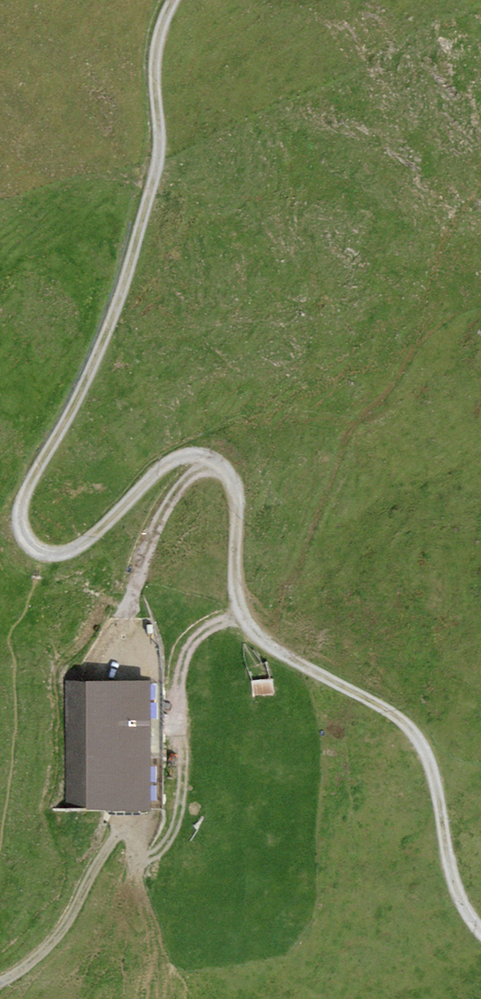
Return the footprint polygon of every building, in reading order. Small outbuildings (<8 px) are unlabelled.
[(149,681),(66,681),(66,809),(149,809),(149,681)]
